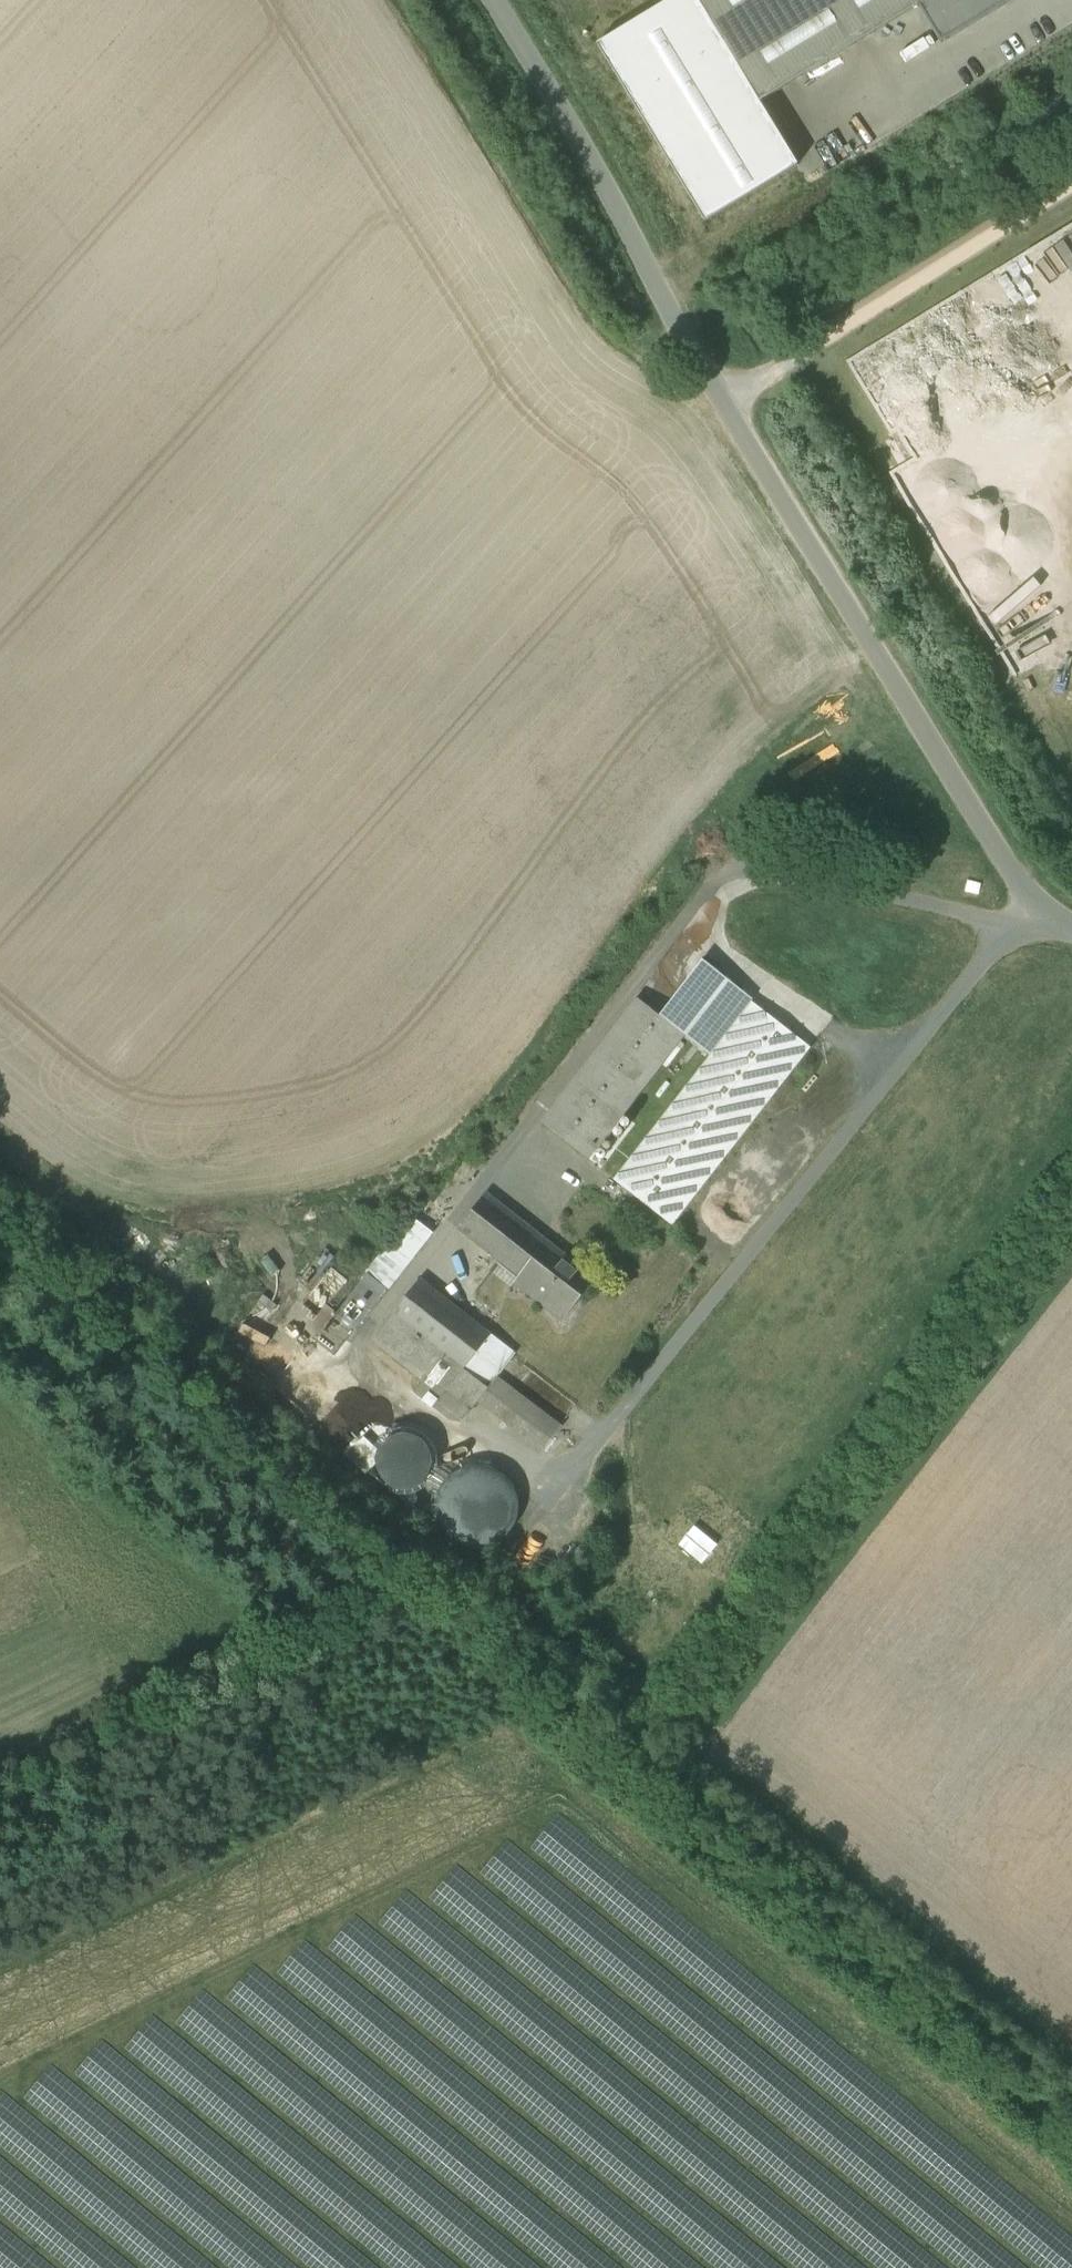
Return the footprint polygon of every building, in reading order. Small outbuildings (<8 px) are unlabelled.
[(598,45),(706,222),(798,167),(760,104),(697,0),(672,0),(598,45)] [(760,104),(919,7),(930,0),(697,0),(760,104)] [(919,7),(941,44),(1015,0),(930,0),(919,7)] [(703,960),(659,1015),(684,1035),(711,1056),(753,1003),(754,1000),(703,960)] [(640,999),(544,1123),(588,1157),(684,1035),(659,1015),(640,999)] [(711,1056),(616,1179),(673,1224),(810,1047),(753,1003),(711,1056)] [(596,1280),(487,1195),(461,1228),(522,1275),(516,1282),(564,1320),(596,1280)] [(412,1216),(368,1273),(388,1289),(390,1290),(434,1233),(412,1216)] [(368,1273),(337,1313),(328,1306),(319,1316),(327,1323),(334,1315),(355,1331),(388,1289),(368,1273)] [(515,1354),(422,1281),(423,1281),(421,1279),(374,1339),(469,1413),(515,1354)] [(355,1331),(334,1315),(327,1323),(315,1340),(336,1356),(355,1331)] [(432,1471),(434,1461),(431,1450),(425,1441),(416,1435),(405,1433),(395,1436),(386,1442),(380,1451),(378,1462),(380,1473),(386,1482),(396,1488),(406,1489),(417,1487),(426,1481),(432,1471)] [(517,1521),(520,1505),(516,1489),(507,1476),(494,1468),(478,1465),(462,1469),(449,1478),(441,1491),(438,1507),(441,1523),(450,1536),(464,1545),(480,1547),(495,1544),(508,1535),(517,1521)] [(678,1544),(704,1563),(719,1542),(693,1524),(678,1544)]
